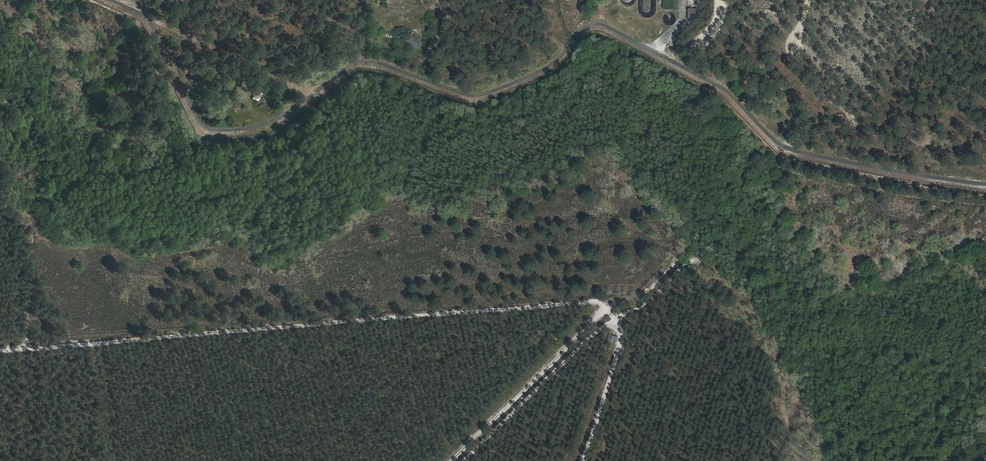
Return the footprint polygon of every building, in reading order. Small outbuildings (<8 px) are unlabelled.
[(634,0),(635,2),(636,4),(637,5),(638,7),(639,8),(641,9),(642,9),(644,10),(646,10),(648,10),(650,10),(651,9),(653,8),(654,7),(656,6),(657,4),(658,3),(658,1),(658,0),(634,0)] [(688,9),(688,20),(698,21),(698,9),(688,9)] [(663,23),(674,23),(674,14),(664,14),(663,23)] [(252,99),(258,101),(261,95),(255,92),(252,99)] [(237,120),(249,112),(242,103),(230,111),(237,120)]
